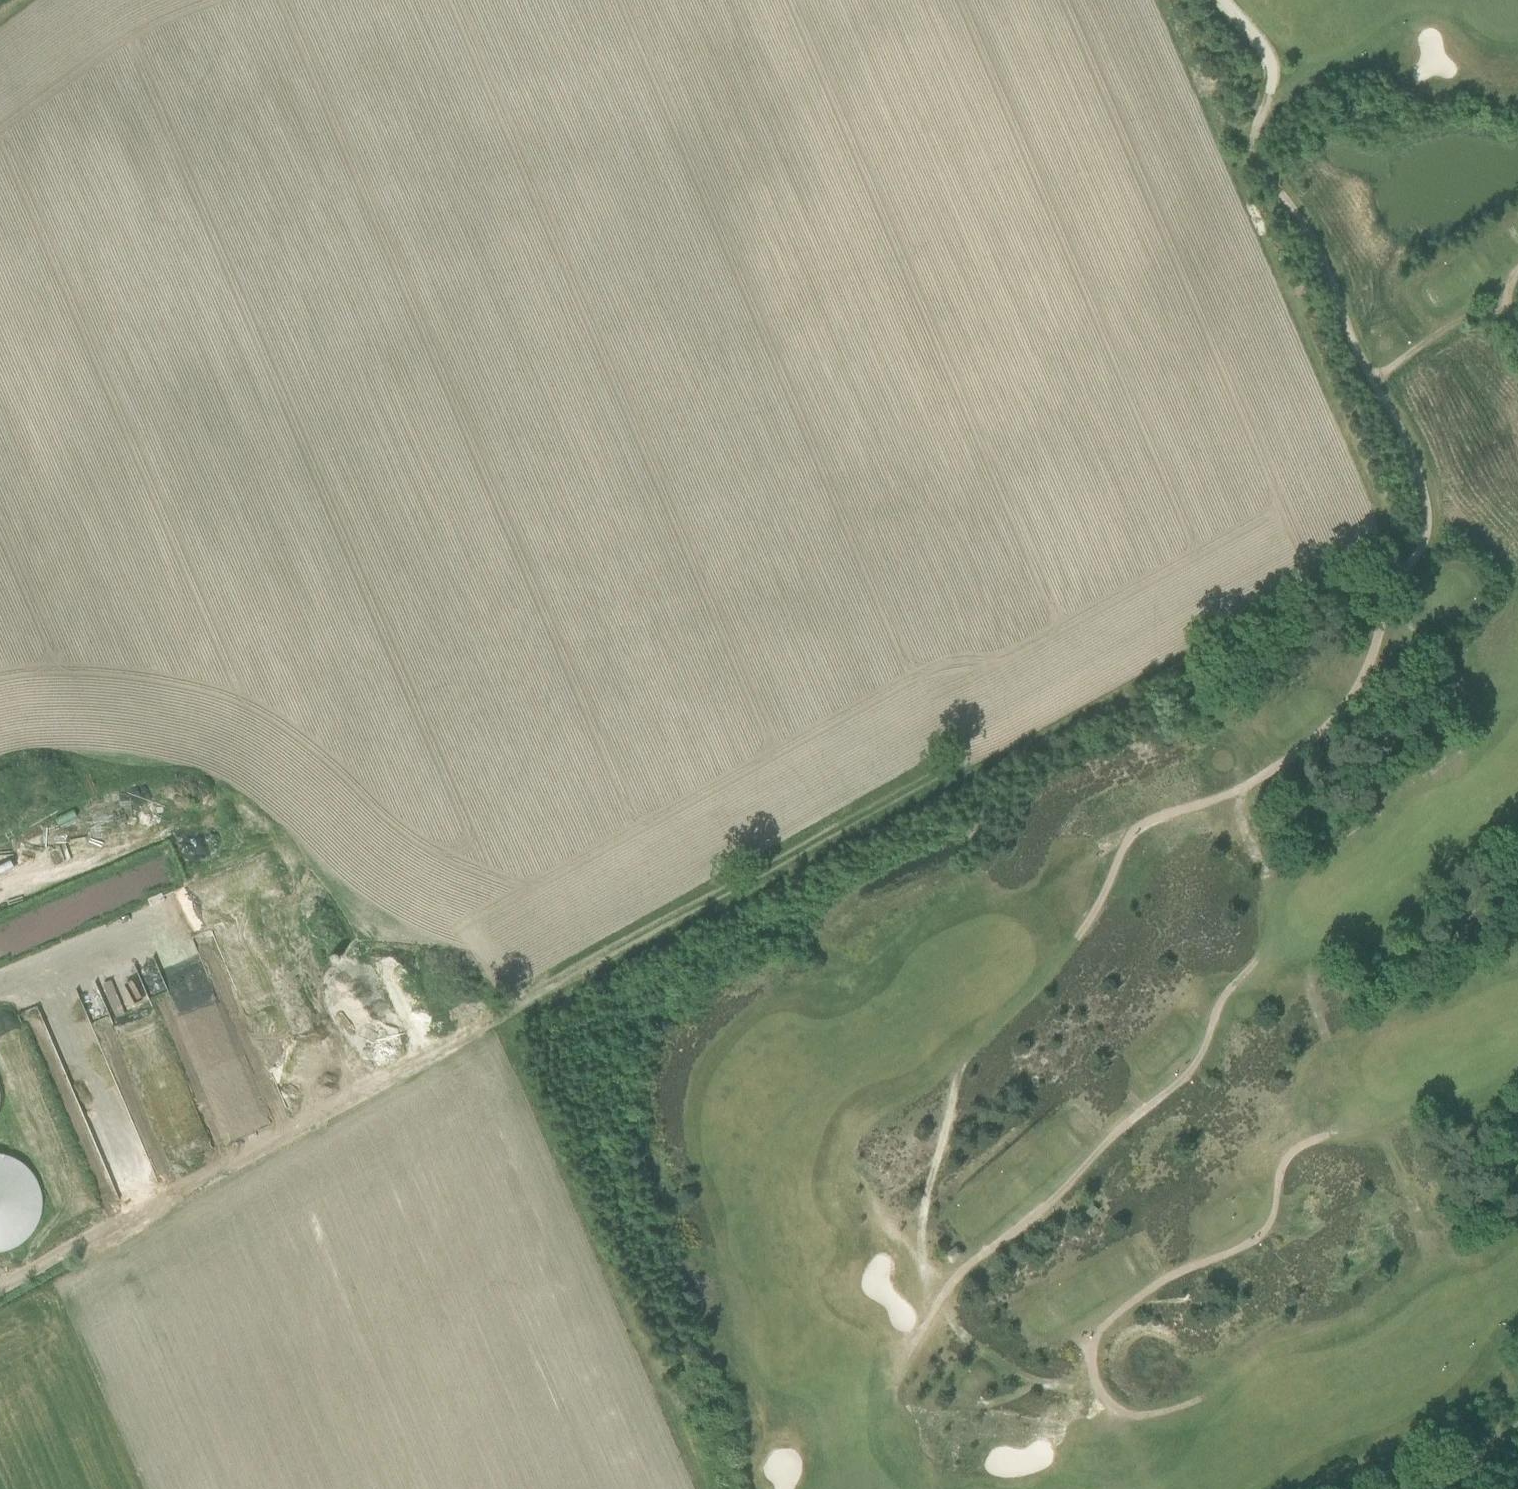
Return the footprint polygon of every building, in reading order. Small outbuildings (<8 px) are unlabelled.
[(200,968),(166,973),(168,988),(202,982),(200,968)] [(10,1250),(14,1242),(25,1242),(32,1225),(32,1131),(16,1166),(0,1159),(0,1250),(10,1250)]
